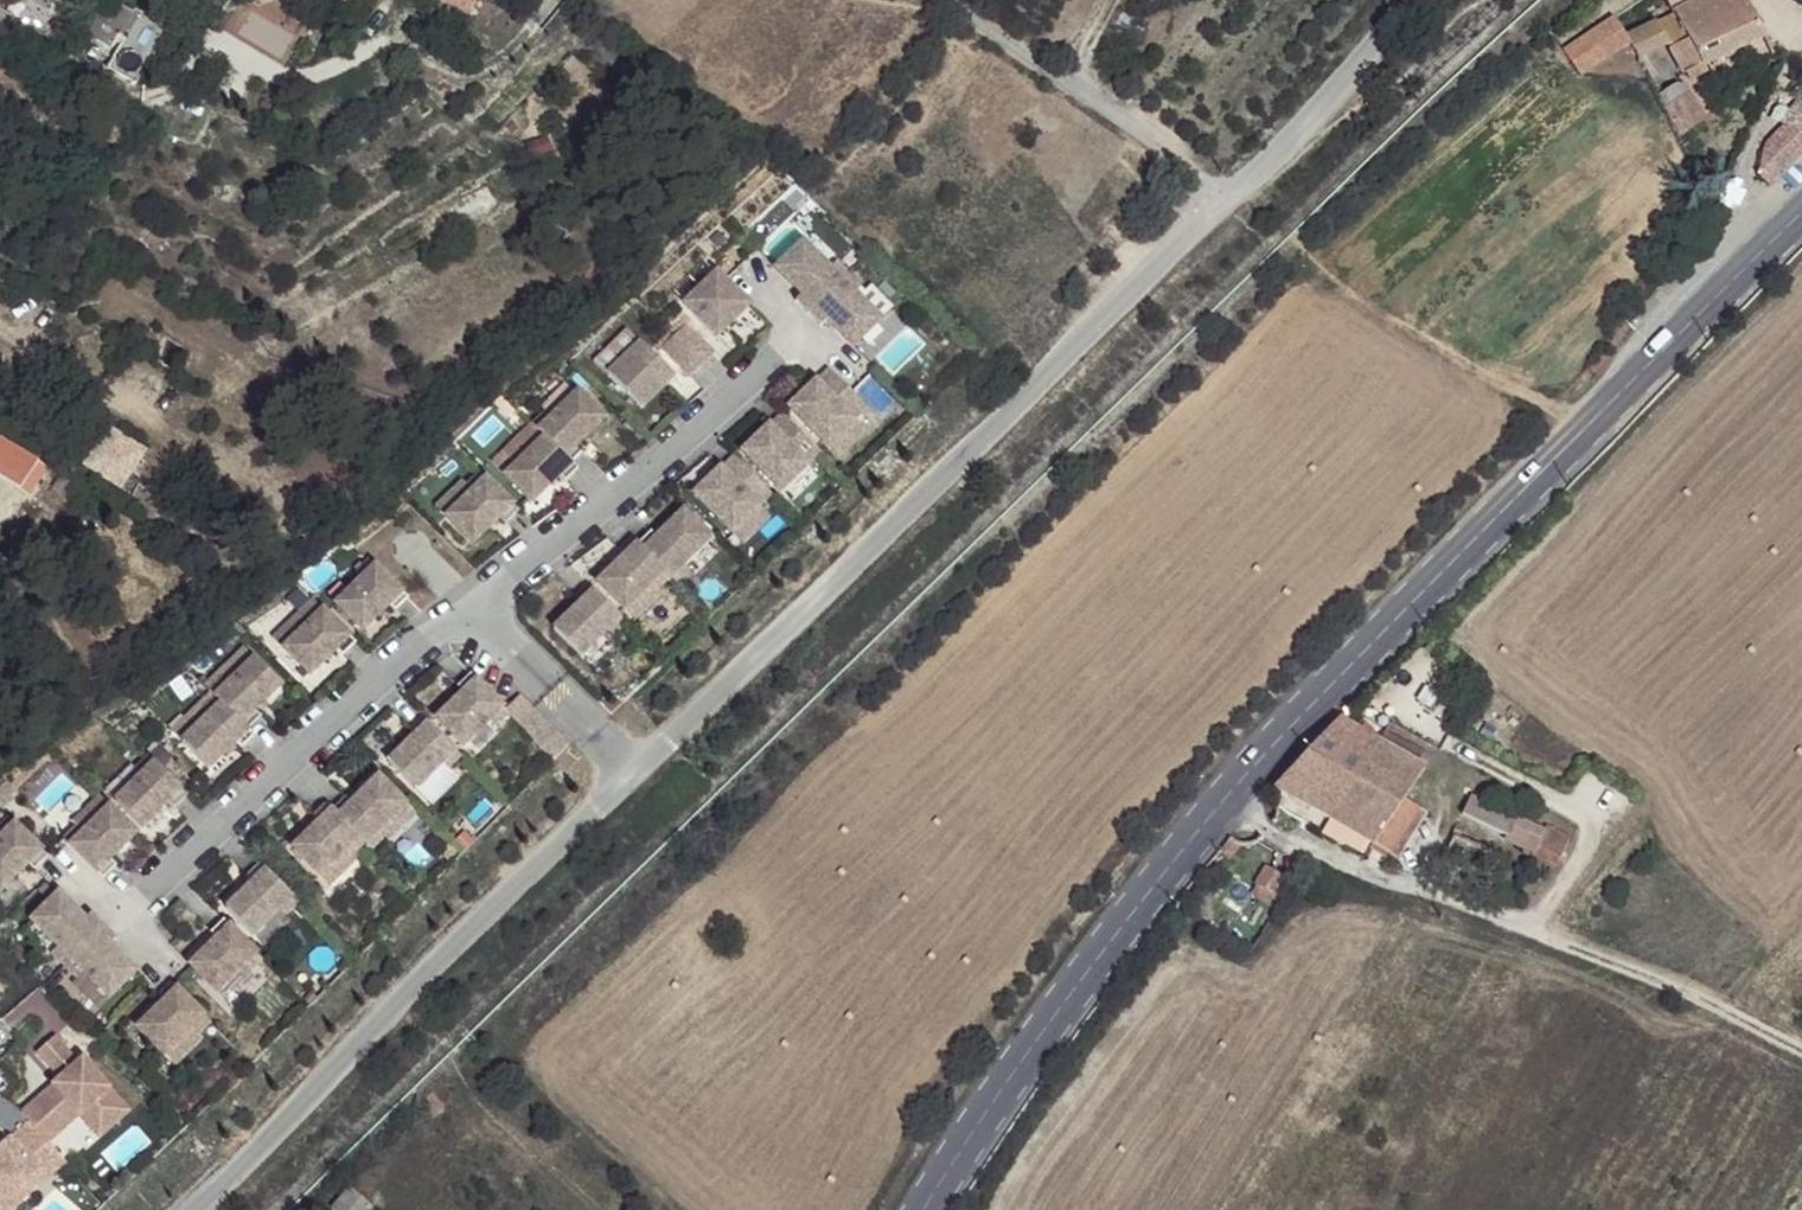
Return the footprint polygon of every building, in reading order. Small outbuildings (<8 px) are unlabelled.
[(130,10),(136,0),(112,0),(130,10)] [(144,0),(127,30),(156,46),(182,0),(144,0)] [(435,0),(465,13),(471,0),(435,0)] [(1742,0),(1700,0),(1671,13),(1618,39),(1630,63),(1666,47),(1680,78),(1760,41),(1742,1),(1742,0)] [(1671,13),(1700,0),(1665,0),(1671,13)] [(1698,118),(1684,99),(1659,116),(1674,139),(1698,118)] [(837,260),(811,233),(800,243),(826,270),(833,264),(837,260)] [(800,243),(772,269),(798,297),(793,302),(805,315),(845,277),(833,264),(826,270),(800,243)] [(713,273),(702,263),(670,295),(681,305),(713,273)] [(746,307),(713,273),(681,305),(714,339),(746,307)] [(845,277),(805,315),(818,329),(823,322),(850,350),(878,323),(851,296),(858,290),(845,277)] [(888,312),(862,286),(858,290),(851,296),(878,323),(888,312)] [(711,354),(682,325),(670,337),(699,366),(711,354)] [(624,336),(592,368),(603,379),(635,347),(624,336)] [(699,366),(670,337),(658,349),(686,378),(699,366)] [(635,347),(603,379),(636,413),(669,381),(635,347)] [(804,402),(790,415),(824,449),(850,422),(863,409),(823,370),(798,396),(804,402)] [(562,383),(535,410),(539,413),(545,420),(572,394),(562,383)] [(539,413),(526,426),(533,433),(566,466),(578,454),(572,448),(599,422),(572,394),(545,420),(539,413)] [(798,396),(784,409),(790,415),(804,402),(798,396)] [(758,446),(744,460),(777,493),(803,467),(816,455),(777,415),(752,440),(758,446)] [(77,466),(120,490),(145,446),(102,422),(77,466)] [(850,422),(824,449),(834,459),(861,433),(850,422)] [(500,478),(526,506),(554,480),(559,485),(572,472),(566,466),(533,433),(520,445),(527,451),(500,478)] [(0,434),(0,478),(27,496),(46,465),(0,434)] [(752,440),(738,454),(744,460),(758,446),(752,440)] [(516,441),(490,467),(500,478),(527,451),(520,445),(516,441)] [(709,489),(696,503),(729,536),(756,510),(768,497),(729,457),(704,483),(709,489)] [(803,467),(777,493),(787,504),(814,478),(803,467)] [(441,519),(467,547),(494,520),(500,526),(513,514),(474,474),(461,487),(468,493),(441,519)] [(457,482),(430,509),(441,519),(468,493),(461,487),(457,482)] [(704,483),(689,497),(696,503),(709,489),(704,483)] [(756,510),(729,536),(739,547),(766,520),(756,510)] [(706,541),(679,514),(653,540),(647,534),(634,547),(667,580),(673,586),(686,574),(680,567),(706,541)] [(654,592),(667,580),(634,547),(628,540),(615,553),(620,559),(594,585),(621,612),(648,586),(654,592)] [(706,541),(680,567),(690,578),(717,551),(706,541)] [(405,601),(367,562),(354,574),(360,580),(333,607),(360,635),(387,608),(392,614),(405,601)] [(350,570),(323,596),(333,607),(360,580),(354,574),(350,570)] [(648,586),(621,612),(631,623),(658,597),(654,592),(648,586)] [(609,639),(622,627),(584,587),(571,599),(576,605),(549,631),(576,659),(603,633),(609,639)] [(353,646),(313,607),(301,619),(307,625),(281,652),(308,679),(334,653),(340,659),(353,646)] [(297,615),(270,642),(281,652),(307,625),(297,615)] [(603,633),(576,659),(586,669),(613,644),(609,639),(603,633)] [(240,649),(214,675),(218,680),(224,686),(251,660),(240,649)] [(218,680),(205,692),(244,732),(256,720),(251,714),(278,688),(251,660),(224,686),(218,680)] [(493,731),(506,718),(468,679),(456,690),(460,697),(433,723),(460,751),(487,724),(493,731)] [(205,718),(178,744),(205,771),(232,746),(237,752),(250,738),(244,732),(211,699),(198,711),(205,718)] [(194,708),(167,733),(178,744),(205,718),(198,711),(194,708)] [(446,773),(459,760),(420,720),(408,732),(413,739),(386,765),(413,792),(440,766),(446,773)] [(460,751),(470,761),(497,735),(493,731),(487,724),(460,751)] [(1372,750),(1338,725),(1270,800),(1326,829),(1372,750)] [(1380,738),(1372,750),(1408,770),(1415,757),(1380,738)] [(1408,770),(1372,750),(1326,829),(1371,851),(1399,806),(1418,779),(1408,770)] [(184,797),(145,757),(132,770),(138,777),(111,803),(139,831),(165,804),(171,810),(184,797)] [(127,766),(100,792),(111,803),(138,777),(127,766)] [(423,803),(450,777),(446,773),(440,766),(413,792),(423,803)] [(361,846),(367,853),(380,840),(374,833),(401,808),(374,779),(347,805),(342,800),(329,813),(361,846)] [(105,809),(95,799),(68,825),(72,829),(78,835),(105,809)] [(348,858),(361,846),(329,813),(323,806),(310,818),(315,824),(288,850),(315,878),(342,852),(348,858)] [(1420,820),(1399,806),(1371,851),(1392,867),(1420,820)] [(1466,806),(1457,828),(1556,868),(1567,843),(1542,831),(1535,839),(1466,806)] [(412,818),(401,808),(374,833),(380,840),(385,844),(412,818)] [(72,829),(59,841),(98,881),(110,869),(105,863),(132,837),(105,809),(78,835),(72,829)] [(23,866),(29,872),(41,859),(3,819),(0,822),(0,888),(23,866)] [(324,889),(352,863),(348,858),(342,852),(315,878),(314,878),(324,889)] [(281,918),(293,906),(255,866),(243,877),(248,883),(220,909),(247,937),(274,911),(281,918)] [(47,954),(60,968),(99,928),(87,917),(81,921),(55,895),(27,921),(53,948),(47,954)] [(274,911),(247,937),(257,948),(284,922),(274,911)] [(243,974),(256,962),(218,922),(206,934),(211,940),(183,966),(210,994),(237,968),(243,974)] [(99,928),(60,968),(72,980),(79,974),(105,1001),(133,974),(106,947),(112,941),(99,928)] [(191,1040),(204,1028),(164,989),(152,1002),(157,1007),(131,1034),(158,1061),(185,1034),(191,1040)] [(0,1144),(0,1197),(31,1172),(38,1181),(60,1162),(44,1144),(78,1115),(98,1137),(125,1114),(79,1061),(74,1065),(51,1039),(33,1054),(56,1081),(18,1114),(2,1095),(0,1097),(0,1136),(4,1140),(0,1144)] [(350,1188),(329,1209),(362,1209),(367,1204),(350,1188)]
